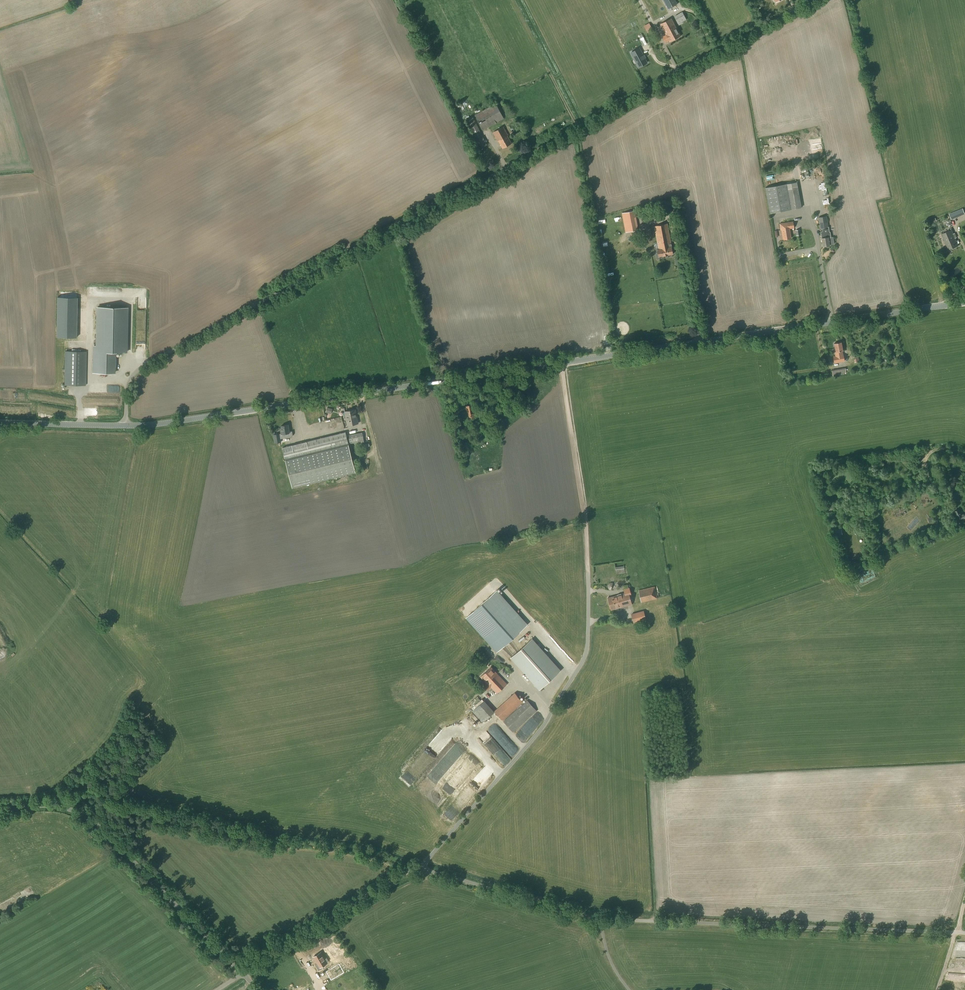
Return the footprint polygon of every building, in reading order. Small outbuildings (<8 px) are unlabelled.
[(675,0),(663,0),(668,9),(677,4),(675,0)] [(678,24),(686,20),(682,12),(674,16),(678,24)] [(671,18),(660,24),(666,35),(662,37),(665,42),(669,40),(670,42),(680,36),(671,18)] [(648,63),(645,59),(643,55),(639,48),(630,53),(638,68),(648,63)] [(483,130),(504,118),(496,103),(475,115),(483,130)] [(481,134),(472,116),(466,119),(474,136),(481,134)] [(511,143),(507,136),(508,135),(503,126),(493,132),(497,140),(498,139),(503,148),(511,143)] [(770,213),(801,208),(796,182),(765,187),(770,213)] [(621,213),(625,232),(638,230),(634,210),(621,213)] [(952,217),(953,220),(964,215),(964,212),(952,217)] [(820,229),(829,227),(827,216),(818,217),(820,229)] [(791,238),(789,229),(794,228),(793,221),(779,223),(780,230),(781,230),(783,239),(791,238)] [(671,244),(667,224),(654,226),(659,249),(657,249),(658,257),(673,254),(672,247),(671,244)] [(948,250),(959,246),(952,230),(942,234),(948,250)] [(126,352),(127,308),(97,307),(96,346),(94,346),(93,373),(114,373),(114,352),(126,352)] [(56,328),(56,338),(76,338),(77,328),(56,328)] [(843,354),(843,351),(841,342),(834,343),(836,352),(834,352),(835,356),(833,356),(834,363),(845,361),(844,354),(843,354)] [(86,385),(86,352),(65,351),(64,385),(86,385)] [(837,377),(837,374),(846,373),(845,368),(832,370),(833,375),(833,377),(837,377)] [(455,430),(458,429),(453,412),(456,411),(453,400),(447,402),(455,430)] [(476,412),(474,404),(464,406),(467,419),(478,417),(477,412),(476,412)] [(347,425),(358,423),(355,409),(345,411),(347,425)] [(289,432),(288,425),(281,426),(281,428),(280,428),(281,434),(283,434),(283,438),(291,437),(293,435),(292,431),(289,432)] [(275,434),(274,431),(273,431),(273,435),(274,443),(281,442),(280,433),(275,434)] [(292,488),(355,472),(345,432),(282,448),(292,488)] [(358,443),(364,442),(362,432),(348,435),(350,444),(358,442),(358,443)] [(959,509),(953,512),(957,519),(961,518),(962,519),(964,518),(964,515),(964,514),(962,515),(959,509)] [(641,603),(657,599),(655,586),(638,590),(641,603)] [(609,604),(630,598),(630,596),(632,596),(629,588),(623,589),(624,593),(608,597),(609,604)] [(466,618),(496,652),(527,624),(497,590),(466,618)] [(630,598),(609,604),(611,610),(632,604),(630,598)] [(633,623),(646,619),(644,611),(631,614),(633,623)] [(540,688),(559,669),(530,638),(510,657),(540,688)] [(497,694),(507,684),(497,674),(497,673),(491,667),(480,677),(486,683),(483,686),(487,691),(491,688),(497,694)] [(495,710),(494,711),(495,712),(503,721),(516,709),(517,709),(503,721),(513,732),(537,711),(527,700),(524,703),(515,692),(495,710)] [(484,700),(475,708),(472,711),(483,722),(494,712),(484,700)] [(501,748),(495,752),(506,766),(512,761),(501,748)] [(446,813),(453,820),(463,809),(457,804),(455,807),(453,805),(446,813)] [(325,947),(336,940),(333,935),(322,941),(325,947)] [(328,954),(339,947),(337,943),(328,948),(326,949),(328,954)] [(322,966),(327,963),(326,962),(328,961),(326,958),(324,959),(321,952),(313,957),(317,963),(315,964),(319,970),(323,967),(322,966)] [(312,981),(307,971),(302,973),(304,977),(297,980),(296,977),(283,983),(287,989),(294,989),(301,986),(312,981)]
